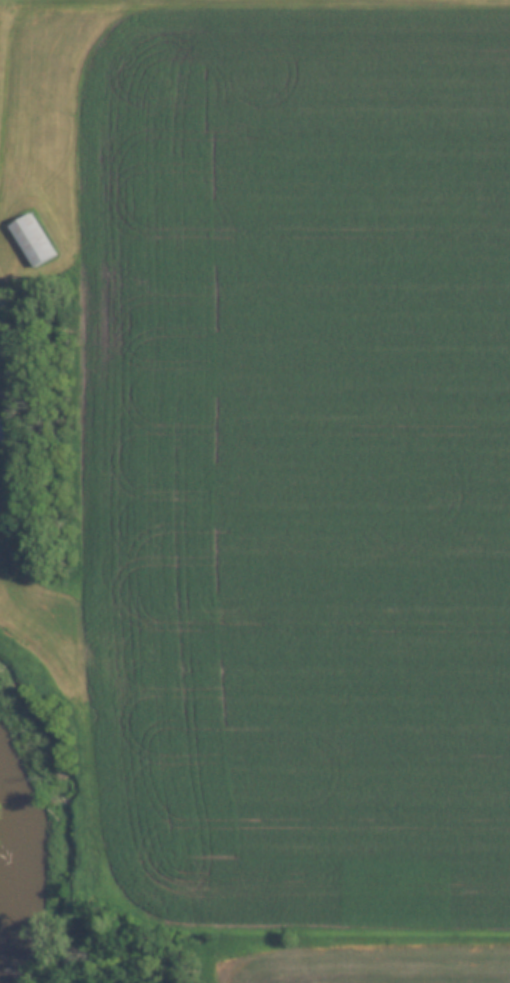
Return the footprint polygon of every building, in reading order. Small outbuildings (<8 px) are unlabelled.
[(7,225),(29,269),(53,258),(30,213),(7,225)]
